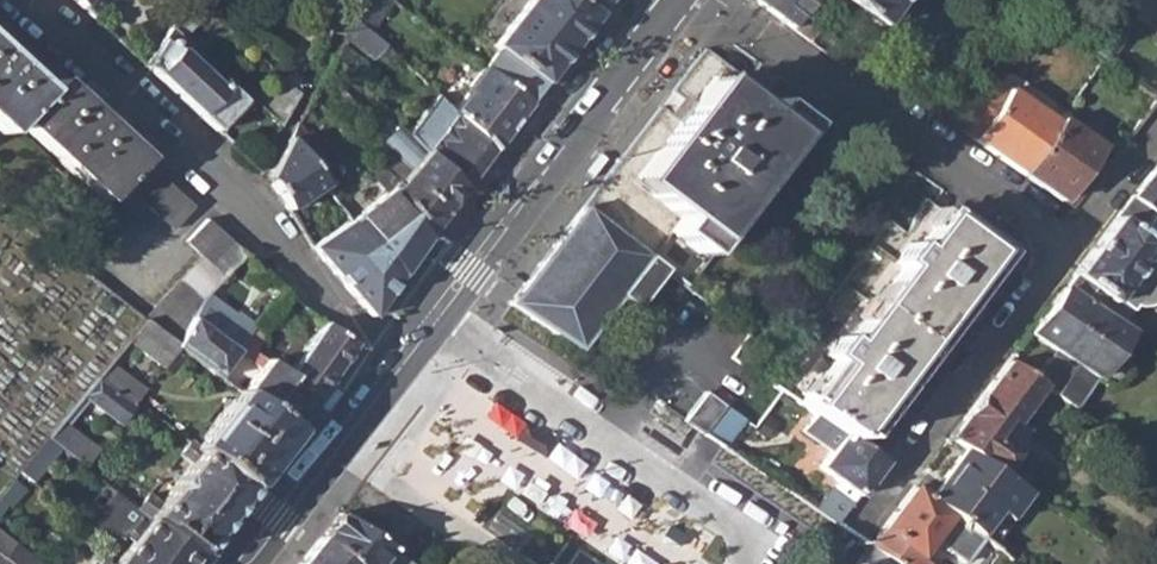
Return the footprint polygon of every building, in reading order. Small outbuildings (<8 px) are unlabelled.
[(80,8),(86,0),(71,0),(80,8)] [(80,8),(91,18),(104,0),(86,0),(80,8)] [(226,142),(246,118),(219,93),(216,96),(179,59),(186,48),(177,41),(199,5),(194,0),(186,0),(144,67),(226,142)] [(527,105),(593,17),(574,0),(528,0),(493,45),(509,57),(494,76),(527,105)] [(597,11),(606,0),(585,0),(597,11)] [(808,38),(817,26),(798,12),(783,1),(784,0),(756,0),(808,38)] [(798,12),(807,0),(784,0),(783,1),(798,12)] [(877,24),(895,0),(843,0),(877,24)] [(348,33),(376,58),(386,45),(356,18),(348,33)] [(379,72),(342,43),(336,53),(365,87),(379,72)] [(662,268),(687,287),(752,202),(743,195),(764,168),(774,175),(813,123),(705,44),(582,205),(629,242),(662,268)] [(170,230),(191,206),(54,79),(39,95),(0,58),(0,131),(3,133),(15,120),(103,200),(96,207),(119,227),(141,203),(170,230)] [(483,68),(454,111),(492,152),(527,105),(494,76),(483,68)] [(958,128),(1018,171),(1053,122),(993,79),(958,128)] [(409,136),(419,147),(463,192),(492,152),(454,111),(450,106),(439,95),(409,136)] [(1018,171),(1059,200),(1097,148),(1056,118),(1053,122),(1018,171)] [(287,142),(303,163),(316,152),(295,127),(287,142)] [(403,180),(446,215),(463,192),(419,147),(409,136),(402,129),(384,146),(389,153),(400,165),(408,174),(403,180)] [(266,181),(286,213),(296,205),(323,187),(303,163),(287,142),(266,181)] [(593,176),(609,158),(602,152),(586,170),(593,176)] [(383,170),(389,176),(400,165),(389,153),(378,163),(383,170)] [(1115,215),(1150,242),(1152,243),(1151,244),(1156,248),(1156,160),(1115,215)] [(385,194),(350,221),(353,225),(397,281),(429,237),(391,193),(393,192),(386,184),(387,181),(391,179),(389,176),(383,170),(373,179),(385,194)] [(398,185),(391,179),(387,181),(386,184),(393,192),(391,193),(429,237),(446,215),(403,180),(398,185)] [(823,422),(860,447),(1003,260),(920,197),(908,226),(902,233),(884,220),(763,378),(812,413),(823,422)] [(582,205),(529,273),(515,292),(508,301),(577,347),(617,295),(632,307),(662,268),(629,242),(582,205)] [(54,254),(77,272),(113,234),(92,214),(54,254)] [(1060,286),(1100,313),(1112,297),(1147,249),(1151,244),(1152,243),(1150,242),(1115,215),(1060,286)] [(138,321),(172,347),(197,306),(244,254),(205,219),(183,243),(198,256),(138,321)] [(1153,301),(1154,300),(1156,296),(1156,257),(1147,249),(1112,297),(1129,310),(1132,306),(1142,306),(1153,301)] [(258,309),(264,314),(285,292),(277,285),(258,309)] [(1039,383),(1071,405),(1091,377),(1103,385),(1113,383),(1121,371),(1118,363),(1107,354),(1124,331),(1100,313),(1060,286),(1026,331),(1051,349),(1030,377),(1039,383)] [(239,346),(246,337),(238,330),(225,347),(198,325),(207,314),(197,306),(172,347),(175,349),(216,379),(227,362),(235,352),(239,346)] [(91,378),(126,407),(130,402),(141,389),(112,364),(129,345),(156,370),(175,349),(172,347),(138,321),(91,378)] [(320,322),(302,349),(284,377),(280,383),(308,403),(349,343),(320,322)] [(239,346),(235,352),(257,369),(262,362),(239,346)] [(960,445),(995,469),(1026,428),(1013,418),(1039,383),(1030,377),(1004,360),(946,435),(960,445)] [(238,370),(227,362),(216,379),(226,386),(238,370)] [(257,369),(239,395),(289,431),(308,403),(280,383),(284,377),(262,362),(257,369)] [(114,422),(126,407),(91,378),(42,438),(56,450),(77,465),(92,449),(62,422),(84,396),(114,422)] [(234,392),(191,448),(244,489),(289,431),(239,395),(234,392)] [(687,421),(707,435),(726,407),(706,393),(687,421)] [(707,435),(727,448),(746,420),(726,407),(707,435)] [(814,462),(833,476),(811,505),(833,520),(879,461),(860,447),(823,422),(812,413),(800,429),(825,448),(814,462)] [(15,472),(29,484),(56,450),(42,438),(15,472)] [(1114,452),(1125,460),(1134,448),(1123,440),(1114,452)] [(147,519),(194,554),(233,503),(244,489),(191,448),(184,444),(175,457),(187,465),(155,506),(143,496),(133,509),(147,519)] [(947,513),(975,534),(991,511),(1004,519),(1026,490),(995,469),(960,445),(922,495),(947,513)] [(865,541),(899,563),(931,563),(917,553),(930,536),(963,562),(980,538),(975,534),(947,513),(922,495),(908,485),(865,541)] [(129,543),(140,528),(147,519),(133,509),(111,492),(98,509),(87,501),(74,519),(101,539),(107,532),(118,540),(121,536),(129,543)] [(407,561),(348,521),(335,512),(315,537),(351,563),(405,563),(407,561)] [(113,563),(187,563),(194,554),(147,519),(140,528),(129,543),(113,563)] [(7,563),(37,563),(0,534),(0,559),(7,563)] [(315,537),(294,563),(351,563),(315,537)]
